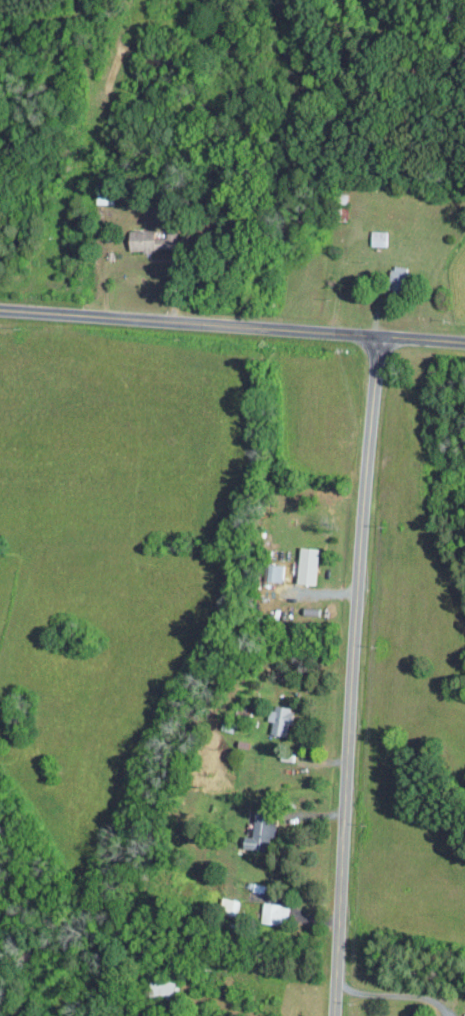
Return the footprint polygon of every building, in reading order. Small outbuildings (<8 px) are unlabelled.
[(126,230),(127,250),(153,249),(152,229),(126,230)] [(386,246),(386,231),(368,230),(368,245),(386,246)] [(401,283),(404,267),(389,264),(386,281),(401,283)] [(314,584),(315,548),(296,547),(295,583),(314,584)] [(281,565),(266,564),(265,580),(280,581),(281,565)] [(270,720),(267,732),(283,735),(290,707),(270,703),(266,719),(270,720)] [(270,839),(269,818),(249,818),(250,835),(239,835),(239,848),(255,847),(255,840),(270,839)] [(234,914),(236,899),(219,896),(216,910),(234,914)] [(257,920),(282,925),(286,906),(260,901),(257,920)]
